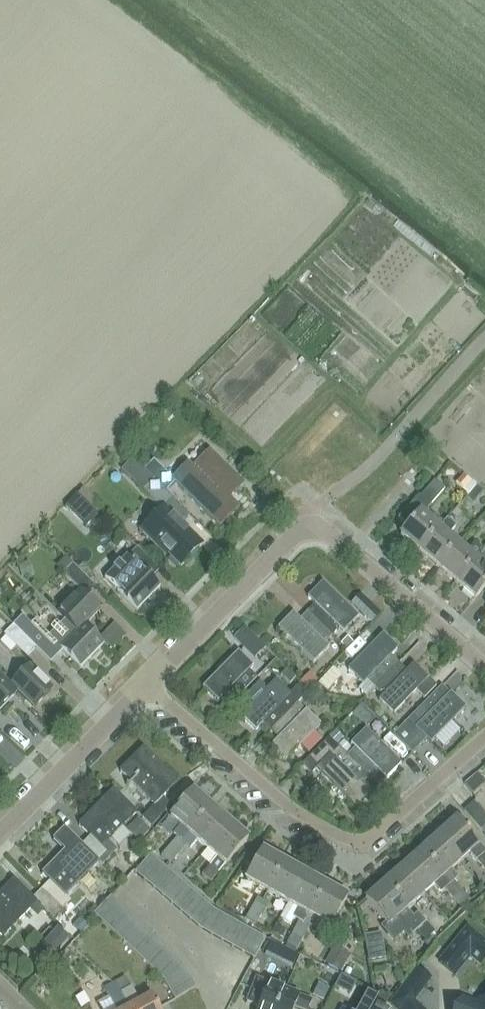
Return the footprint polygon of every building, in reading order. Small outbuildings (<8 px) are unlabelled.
[(154,461),(145,470),(155,480),(166,491),(174,483),(220,528),(240,508),(231,498),(244,484),(213,453),(196,470),(193,467),(188,463),(172,479),(154,461)] [(432,455),(423,466),(433,475),(442,465),(432,455)] [(161,510),(142,530),(151,539),(165,553),(167,552),(181,567),(202,546),(180,524),(189,516),(172,499),(173,498),(166,491),(155,480),(143,492),(161,510)] [(428,508),(444,489),(434,481),(432,483),(421,495),(419,494),(399,518),(409,527),(400,536),(419,552),(448,519),(444,522),(428,508)] [(468,497),(467,498),(473,503),(481,493),(475,488),(468,497)] [(76,496),(65,507),(86,528),(97,516),(76,496)] [(458,544),(448,536),(456,527),(448,519),(419,552),(437,568),(458,544)] [(455,583),(483,551),(474,543),(467,552),(458,544),(437,568),(455,583)] [(107,579),(118,591),(138,610),(160,587),(152,579),(160,570),(138,548),(128,557),(107,579)] [(484,567),(484,554),(483,553),(484,551),(483,551),(455,583),(473,599),(484,586),(484,567)] [(20,566),(24,578),(32,575),(28,564),(20,566)] [(81,590),(58,612),(65,620),(78,632),(85,625),(101,609),(87,595),(96,587),(73,564),(64,573),(81,590)] [(343,632),(358,617),(322,583),(308,597),(318,607),(310,615),(318,622),(331,636),(339,628),(343,632)] [(370,607),(363,615),(372,623),(379,615),(370,607)] [(293,613),(277,629),(313,663),(328,648),(324,644),(331,636),(318,622),(310,630),(293,613)] [(35,622),(32,624),(23,616),(14,625),(37,648),(36,649),(51,663),(63,650),(81,668),(104,645),(85,625),(78,632),(65,620),(60,625),(56,622),(50,629),(53,632),(49,636),(35,622)] [(36,649),(37,648),(14,625),(5,634),(7,636),(0,642),(0,643),(10,653),(17,646),(28,657),(36,649)] [(254,636),(245,628),(235,639),(243,647),(254,636)] [(375,687),(396,665),(388,658),(397,648),(383,634),(348,670),(363,685),(368,679),(375,687)] [(347,637),(340,644),(346,650),(352,643),(347,637)] [(235,699),(256,678),(249,671),(253,667),(238,652),(203,687),(218,702),(228,692),(235,699)] [(437,687),(428,679),(412,664),(404,672),(396,665),(375,687),(383,694),(377,699),(393,715),(416,691),(424,699),(437,687)] [(33,709),(53,689),(29,665),(11,684),(17,691),(16,692),(33,709)] [(289,685),(295,678),(286,669),(280,676),(289,685)] [(332,669),(318,685),(326,692),(341,677),(332,669)] [(300,682),(308,689),(317,679),(309,671),(300,682)] [(11,684),(0,674),(0,709),(16,692),(17,691),(11,684)] [(252,704),(240,715),(256,730),(265,721),(273,729),(279,723),(298,703),(307,695),(299,686),(290,694),(276,680),(266,690),(263,687),(264,686),(260,682),(245,697),(252,704)] [(430,743),(465,708),(450,692),(440,702),(433,695),(412,716),(393,735),(412,753),(426,739),(430,743)] [(313,695),(312,707),(326,708),(326,695),(313,695)] [(287,730),(271,746),(286,760),(321,725),(306,710),(305,711),(298,703),(279,723),(287,730)] [(361,705),(352,714),(366,728),(375,720),(361,705)] [(401,765),(365,729),(358,722),(346,734),(353,741),(350,744),(355,748),(348,756),(368,777),(376,769),(386,779),(401,765)] [(336,732),(329,738),(336,745),(343,739),(336,732)] [(309,758),(302,766),(311,774),(319,767),(331,755),(336,759),(321,774),(356,810),(371,795),(361,785),(368,777),(348,756),(346,754),(339,747),(336,745),(329,738),(309,758)] [(343,742),(339,747),(346,754),(351,749),(343,742)] [(144,747),(120,771),(154,805),(142,818),(151,828),(166,812),(158,803),(167,794),(161,788),(173,776),(144,747)] [(108,841),(137,813),(113,789),(78,825),(91,837),(82,845),(98,863),(103,867),(118,851),(108,841)] [(188,833),(212,806),(193,790),(169,817),(187,832),(188,833)] [(481,830),(484,826),(484,815),(473,801),(463,810),(480,830),(481,830)] [(206,849),(230,822),(212,806),(188,833),(187,832),(181,839),(186,845),(190,848),(196,841),(206,849)] [(139,841),(149,830),(138,819),(127,829),(139,841)] [(479,845),(456,820),(438,836),(461,861),(470,853),(484,870),(484,869),(484,854),(478,846),(479,845)] [(224,865),(248,838),(230,822),(206,849),(215,857),(201,873),(211,881),(224,865)] [(50,881),(41,890),(62,910),(52,920),(62,929),(77,915),(66,906),(71,901),(66,896),(98,863),(82,845),(64,828),(53,839),(65,851),(43,874),(50,881)] [(186,845),(181,839),(177,835),(168,845),(178,854),(186,845)] [(451,870),(461,861),(438,836),(420,852),(450,886),(455,882),(459,878),(451,870)] [(170,863),(178,854),(168,845),(160,855),(170,863)] [(262,849),(245,880),(247,881),(266,892),(283,861),(262,849)] [(463,891),(455,882),(450,886),(420,852),(401,868),(424,894),(433,886),(441,894),(445,891),(453,900),(463,891)] [(146,881),(160,863),(151,855),(136,872),(146,881)] [(283,861),(266,892),(277,898),(287,903),(304,872),(283,861)] [(155,889),(170,872),(160,863),(146,881),(155,889)] [(406,910),(424,894),(401,868),(383,884),(406,910)] [(164,897),(179,880),(170,872),(155,889),(164,897)] [(308,915),(325,884),(304,872),(287,903),(298,909),(293,918),(298,921),(293,932),(303,937),(309,926),(304,923),(308,915)] [(41,890),(33,899),(13,880),(0,894),(0,934),(4,938),(31,909),(39,915),(43,911),(52,920),(62,910),(41,890)] [(173,905),(188,888),(179,880),(164,897),(173,905)] [(329,927),(347,896),(325,884),(308,915),(304,923),(309,926),(314,929),(318,921),(329,927)] [(406,910),(383,884),(365,900),(386,924),(382,927),(394,940),(403,932),(408,938),(417,930),(426,923),(417,913),(413,917),(406,910)] [(182,913),(197,896),(188,888),(173,905),(182,913)] [(461,909),(466,905),(471,900),(463,891),(453,900),(461,909)] [(104,922),(120,905),(111,896),(95,913),(104,922)] [(192,921),(206,904),(197,896),(182,913),(192,921)] [(267,906),(262,901),(257,898),(251,909),(262,915),(267,906)] [(202,930),(211,909),(211,908),(206,904),(192,921),(200,929),(202,930)] [(112,931),(129,913),(120,905),(104,922),(112,931)] [(211,936),(222,915),(211,909),(202,930),(211,936)] [(256,926),(262,915),(251,909),(244,920),(256,926)] [(121,939),(138,922),(129,913),(112,931),(121,939)] [(222,942),(233,921),(222,915),(211,936),(222,942)] [(80,935),(87,927),(79,919),(72,927),(80,935)] [(233,948),(244,927),(233,921),(222,942),(233,948)] [(130,948),(147,931),(138,922),(121,939),(130,948)] [(434,932),(426,923),(417,930),(426,940),(434,932)] [(271,933),(282,939),(286,932),(274,926),(271,933)] [(437,962),(455,977),(471,959),(480,967),(484,961),(484,940),(467,926),(437,962)] [(244,954),(255,933),(244,927),(233,948),(244,954)] [(54,957),(69,939),(59,929),(43,947),(54,957)] [(139,956),(156,939),(147,931),(130,948),(139,956)] [(297,949),(303,937),(293,932),(286,943),(297,949)] [(254,960),(266,940),(255,933),(244,954),(254,960)] [(379,935),(366,937),(370,955),(371,963),(384,960),(379,935)] [(267,967),(280,944),(269,938),(257,961),(267,967)] [(148,965),(165,948),(156,939),(139,956),(148,965)] [(157,974),(173,957),(165,948),(148,965),(157,974)] [(324,964),(340,973),(348,957),(333,948),(324,964)] [(70,953),(62,961),(69,968),(77,960),(70,953)] [(164,980),(183,966),(182,965),(173,957),(157,974),(164,980)] [(170,991),(189,977),(183,966),(164,980),(170,991)] [(174,999),(195,988),(189,977),(170,991),(174,999)] [(121,995),(121,994),(131,990),(124,978),(115,983),(121,995)] [(247,1004),(258,1008),(277,1008),(284,991),(257,980),(247,1004)] [(121,994),(121,995),(115,983),(104,989),(109,999),(98,1005),(100,1008),(128,1008),(129,1008),(121,994)] [(329,990),(318,984),(312,996),(323,1001),(329,990)] [(121,994),(129,1008),(128,1008),(157,1008),(150,997),(139,1003),(132,989),(131,990),(121,994)] [(394,1008),(419,1008),(400,990),(389,1004),(394,1008)] [(312,1002),(284,991),(277,1008),(295,1008),(296,1007),(301,1008),(309,1008),(312,1002)] [(374,1004),(378,998),(368,993),(359,1008),(372,1008),(374,1004)]
